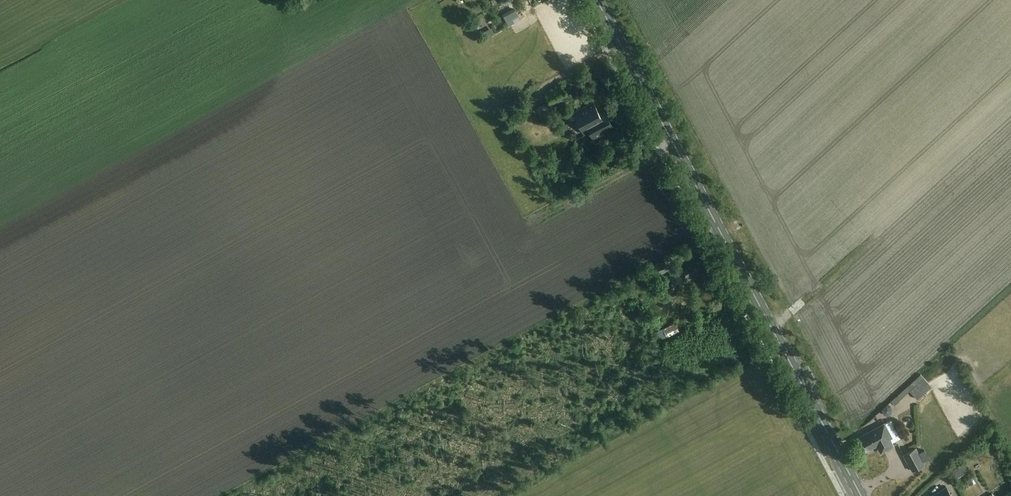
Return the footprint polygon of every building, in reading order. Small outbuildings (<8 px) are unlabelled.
[(515,19),(523,15),(516,2),(508,5),(515,19)] [(600,115),(594,102),(574,113),(584,133),(590,130),(594,138),(614,128),(606,112),(600,115)] [(671,268),(667,259),(654,265),(660,277),(670,272),(668,269),(671,268)] [(678,330),(674,322),(664,328),(668,336),(678,330)] [(930,384),(921,374),(892,401),(895,404),(910,390),(916,397),(930,384)] [(892,436),(885,423),(862,435),(863,437),(860,438),(866,450),(877,444),(879,448),(885,450),(890,447),(892,442),(890,437),(892,436)] [(925,464),(917,447),(904,454),(913,471),(925,464)] [(946,488),(932,495),(933,495),(950,495),(946,488)]
